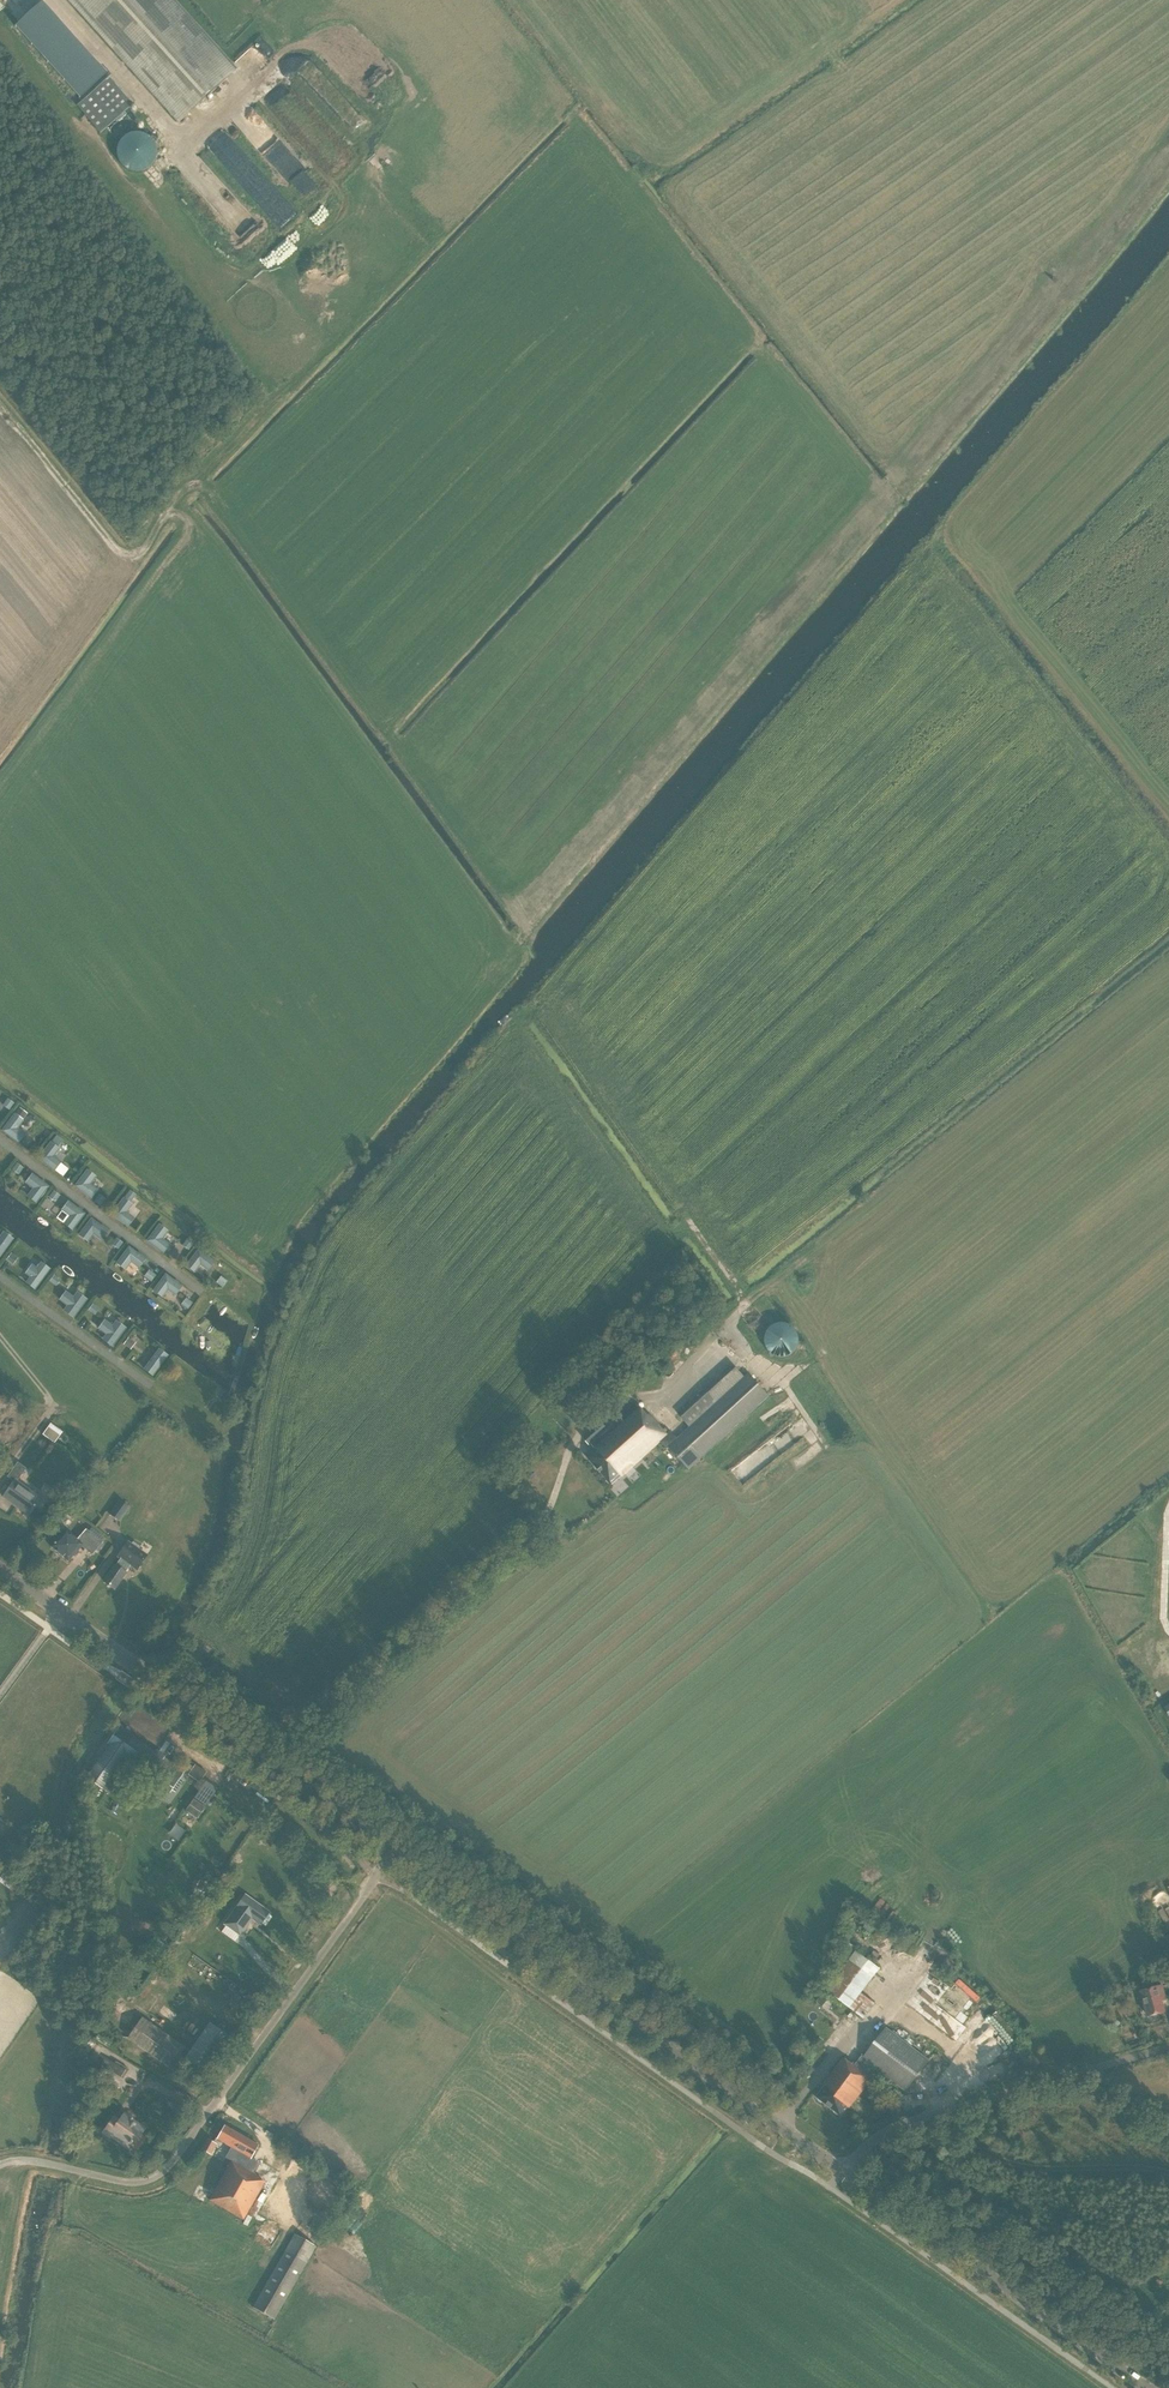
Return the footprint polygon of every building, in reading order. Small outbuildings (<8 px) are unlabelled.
[(179,122),(235,71),(171,0),(69,0),(179,122)] [(261,69),(254,85),(268,90),(277,69),(271,66),(268,72),(261,69)] [(92,113),(106,129),(135,102),(112,75),(75,108),(84,119),(92,113)] [(156,149),(155,145),(153,142),(151,139),(148,136),(144,135),(141,133),(137,133),(133,133),(129,135),(126,136),(123,139),(120,142),(118,145),(117,149),(117,153),(117,157),(118,161),(120,164),(123,167),(126,170),(129,171),(133,172),(137,173),(141,172),(144,171),(148,170),(151,167),(153,164),(155,161),(156,157),(157,153),(156,149)] [(24,1122),(15,1115),(2,1132),(19,1144),(25,1136),(18,1130),(24,1122)] [(60,1150),(51,1143),(38,1159),(55,1172),(62,1163),(54,1157),(60,1150)] [(97,1177),(88,1171),(75,1187),(92,1200),(99,1191),(91,1185),(97,1177)] [(49,1187),(33,1174),(26,1184),(34,1189),(28,1197),(37,1204),(49,1187)] [(60,1208),(54,1201),(62,1194),(54,1186),(47,1192),(54,1199),(44,1207),(52,1215),(60,1208)] [(133,1205),(124,1199),(112,1215),(128,1228),(135,1219),(127,1213),(133,1205)] [(85,1214),(69,1202),(62,1211),(70,1217),(64,1224),(73,1231),(85,1214)] [(108,1231),(92,1219),(79,1235),(88,1242),(94,1234),(101,1240),(108,1231)] [(169,1232),(160,1225),(147,1242),(164,1255),(171,1246),(163,1240),(169,1232)] [(3,1235),(0,1240),(0,1259),(13,1242),(3,1235)] [(188,1237),(182,1244),(187,1248),(194,1241),(188,1237)] [(146,1260),(130,1248),(117,1264),(126,1271),(132,1263),(139,1269),(146,1260)] [(215,1263),(199,1251),(187,1267),(196,1273),(202,1266),(209,1271),(215,1263)] [(17,1264),(17,1255),(9,1255),(9,1264),(17,1264)] [(50,1270),(41,1264),(37,1269),(32,1266),(26,1274),(31,1278),(26,1284),(35,1291),(50,1270)] [(149,1268),(143,1277),(150,1282),(156,1272),(149,1268)] [(223,1285),(228,1277),(221,1273),(216,1280),(223,1285)] [(182,1288),(166,1275),(154,1291),(163,1298),(168,1290),(176,1296),(182,1288)] [(89,1298),(80,1292),(76,1298),(71,1294),(65,1303),(70,1306),(65,1312),(74,1319),(89,1298)] [(186,1309),(193,1300),(187,1296),(180,1305),(186,1309)] [(127,1329),(117,1322),(114,1327),(106,1321),(99,1330),(107,1335),(103,1341),(113,1348),(127,1329)] [(722,1339),(702,1358),(713,1371),(734,1352),(722,1339)] [(777,1355),(790,1348),(786,1340),(776,1345),(773,1339),(770,1340),(777,1355)] [(169,1357),(159,1350),(144,1370),(154,1377),(169,1357)] [(676,1350),(666,1361),(677,1371),(687,1360),(676,1350)] [(748,1374),(744,1378),(734,1367),(679,1416),(690,1428),(677,1440),(670,1432),(666,1435),(649,1415),(647,1417),(636,1405),(619,1421),(622,1424),(598,1446),(594,1442),(608,1429),(602,1421),(583,1439),(590,1446),(591,1444),(596,1449),(586,1457),(612,1485),(660,1442),(667,1449),(669,1447),(689,1469),(768,1397),(748,1374)] [(52,1424),(45,1434),(62,1446),(69,1437),(52,1424)] [(780,1451),(791,1447),(785,1431),(774,1435),(780,1451)] [(14,1481),(3,1497),(29,1516),(41,1499),(16,1482),(25,1469),(18,1464),(8,1477),(14,1481)] [(762,1507),(779,1491),(773,1484),(756,1500),(762,1507)] [(109,1515),(119,1522),(129,1508),(119,1501),(109,1515)] [(68,1562),(82,1546),(92,1554),(102,1543),(86,1529),(77,1540),(66,1530),(51,1547),(68,1562)] [(121,1558),(104,1582),(114,1589),(125,1573),(125,1572),(130,1564),(137,1570),(147,1556),(138,1549),(139,1547),(133,1542),(131,1544),(127,1542),(118,1556),(121,1558)] [(175,1767),(172,1772),(159,1764),(163,1759),(119,1729),(109,1744),(111,1745),(88,1779),(109,1794),(133,1760),(146,1769),(144,1772),(150,1776),(149,1778),(170,1792),(183,1773),(175,1767)] [(185,1779),(196,1787),(207,1773),(195,1765),(185,1779)] [(1108,1867),(1113,1864),(1104,1852),(1099,1855),(1108,1867)] [(257,1891),(263,1882),(243,1865),(236,1873),(257,1891)] [(894,1907),(895,1898),(876,1895),(875,1904),(894,1907)] [(268,1913),(245,1896),(225,1924),(240,1935),(252,1918),(260,1924),(268,1913)] [(160,1913),(156,1919),(162,1923),(166,1917),(160,1913)] [(951,1928),(957,1919),(953,1916),(946,1925),(951,1928)] [(861,1994),(873,1978),(849,1960),(826,1991),(863,2020),(875,2005),(861,1994)] [(1162,1986),(1141,1992),(1148,2017),(1164,2012),(1161,2001),(1166,2000),(1162,1986)] [(980,2003),(972,2004),(975,2020),(983,2018),(980,2003)] [(142,2017),(127,2039),(171,2070),(186,2048),(142,2017)] [(976,2028),(968,2017),(958,2023),(960,2028),(956,2030),(961,2038),(976,2028)] [(182,2062),(202,2077),(229,2037),(209,2023),(182,2062)] [(886,2029),(864,2059),(862,2057),(856,2065),(853,2063),(852,2065),(844,2059),(823,2085),(825,2086),(816,2098),(818,2099),(818,2101),(821,2103),(823,2103),(834,2111),(834,2113),(837,2115),(839,2115),(841,2117),(848,2108),(849,2109),(872,2078),(871,2077),(876,2069),(905,2091),(928,2061),(886,2029)] [(987,2046),(995,2055),(1009,2043),(1001,2034),(987,2046)] [(791,2062),(804,2070),(808,2063),(796,2055),(791,2062)] [(106,2057),(101,2065),(123,2079),(128,2071),(106,2057)] [(1002,2077),(993,2068),(990,2071),(980,2060),(975,2065),(995,2085),(1002,2077)] [(132,2121),(133,2119),(131,2119),(124,2114),(119,2121),(114,2118),(104,2132),(110,2136),(111,2135),(128,2147),(130,2145),(131,2145),(133,2142),(132,2142),(134,2140),(136,2141),(144,2129),(132,2121)] [(251,2159),(258,2145),(225,2126),(217,2139),(238,2151),(209,2201),(243,2220),(264,2182),(256,2177),(257,2176),(240,2166),(244,2159),(247,2161),(249,2157),(251,2159)] [(207,2139),(201,2150),(211,2155),(217,2145),(207,2139)] [(290,2204),(295,2194),(270,2182),(265,2192),(290,2204)] [(295,2234),(280,2260),(254,2306),(255,2307),(275,2319),(316,2246),(295,2234)]
